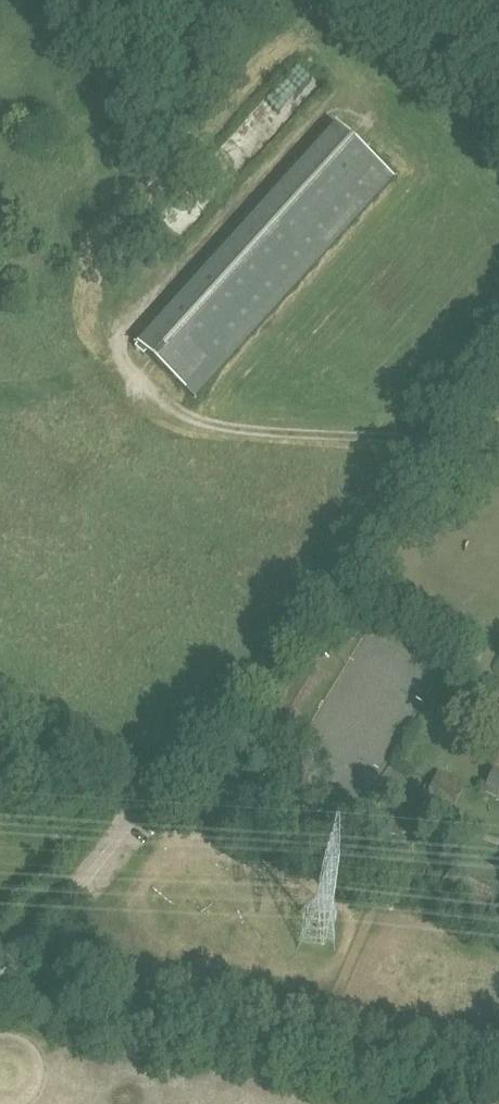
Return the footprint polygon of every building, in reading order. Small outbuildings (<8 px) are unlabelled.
[(146,353),(195,397),(393,178),(335,126),(134,348),(143,356),(146,353)] [(497,762),(482,791),(498,799),(498,763),(497,762)] [(420,797),(425,800),(423,803),(451,815),(465,784),(438,772),(431,787),(425,785),(420,797)]
